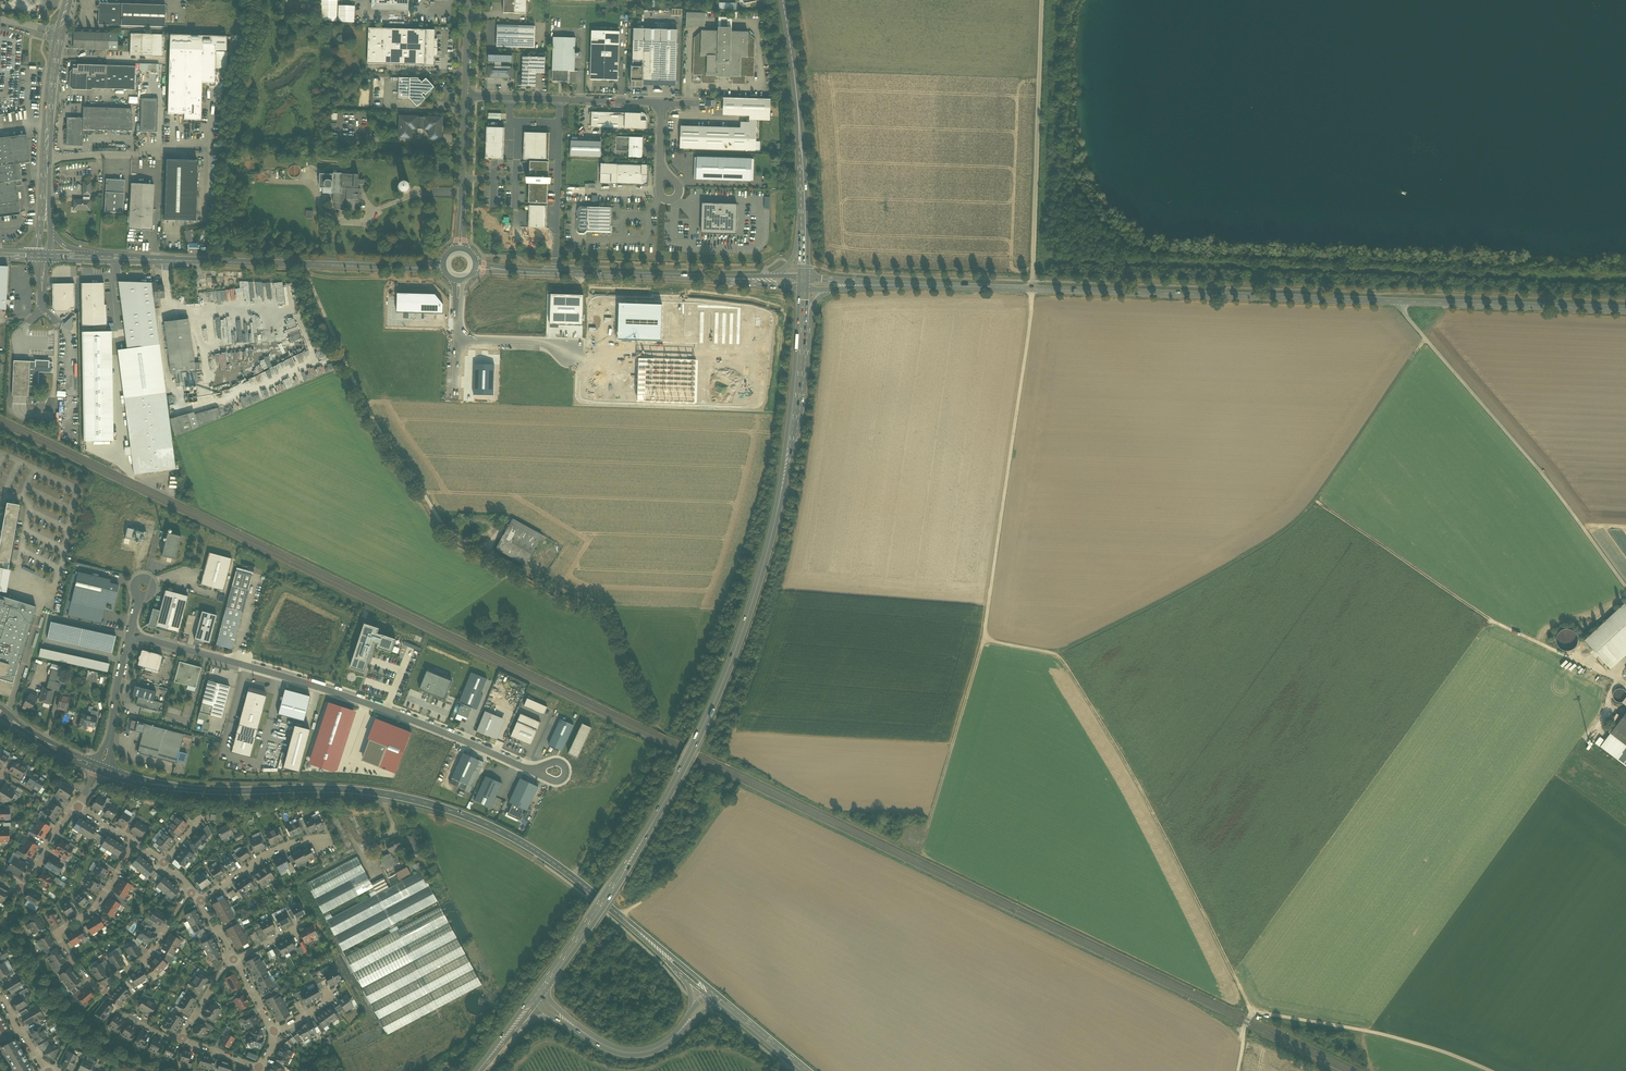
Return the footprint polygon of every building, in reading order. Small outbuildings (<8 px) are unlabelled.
[(338,0),(322,0),(321,22),(337,22),(338,0)] [(372,10),(409,11),(409,6),(376,5),(376,0),(372,0),(372,10)] [(515,13),(515,0),(504,0),(504,13),(515,13)] [(515,13),(526,14),(526,0),(515,0),(515,13)] [(99,24),(121,25),(122,5),(100,4),(99,24)] [(122,4),(122,5),(121,25),(121,26),(165,27),(166,6),(122,4)] [(355,6),(339,6),(338,22),(355,23),(355,6)] [(686,28),(694,28),(694,24),(705,24),(706,13),(687,13),(686,28)] [(718,28),(719,28),(731,28),(732,28),(732,18),(719,18),(718,28)] [(497,47),(518,48),(519,26),(497,25),(497,47)] [(535,27),(519,26),(518,48),(535,48),(535,27)] [(368,64),(425,66),(426,30),(369,28),(368,64)] [(702,31),(702,32),(701,56),(707,57),(707,76),(717,76),(717,77),(718,78),(729,78),(730,78),(730,77),(740,77),(741,58),(747,58),(748,34),(748,33),(731,32),(731,28),(719,28),(719,32),(702,31)] [(634,29),(633,41),(677,42),(677,30),(675,30),(671,30),(634,29)] [(435,30),(426,30),(425,66),(434,66),(434,57),(435,39),(435,30)] [(592,31),(591,44),(619,45),(619,32),(592,31)] [(73,49),(108,50),(109,33),(108,33),(74,32),(73,49)] [(718,80),(718,78),(717,77),(717,76),(707,76),(707,57),(701,56),(702,32),(701,32),(694,38),(693,76),(702,76),(701,78),(700,78),(699,78),(700,80),(701,80),(701,83),(701,84),(715,84),(715,80),(718,80)] [(108,50),(117,50),(118,34),(109,33),(108,50)] [(130,56),(152,56),(153,35),(131,34),(130,56)] [(749,34),(748,34),(747,58),(741,58),(740,77),(730,77),(730,78),(729,78),(729,81),(732,81),(732,85),(745,85),(746,77),(754,78),(755,40),(749,34)] [(163,35),(153,35),(152,56),(163,57),(163,35)] [(170,35),(169,49),(202,50),(202,44),(215,45),(215,51),(226,51),(226,37),(170,35)] [(575,71),(575,58),(575,52),(576,38),(553,38),(552,71),(569,71),(575,71)] [(633,41),(633,67),(643,68),(643,81),(676,82),(677,42),(633,41)] [(215,52),(215,51),(215,45),(202,44),(202,50),(169,49),(168,114),(184,114),(185,103),(201,104),(202,83),(214,83),(215,68),(215,52)] [(591,44),(591,71),(618,71),(619,45),(591,44)] [(227,52),(215,52),(215,68),(227,69),(227,52)] [(536,73),(545,74),(545,57),(523,57),(522,73),(536,73)] [(159,64),(140,64),(140,71),(159,72),(159,64)] [(92,89),(105,89),(106,66),(73,65),(73,69),(70,72),(69,86),(72,90),(92,90),(92,89)] [(135,67),(106,66),(105,89),(134,90),(135,67)] [(497,78),(512,78),(512,68),(501,67),(495,67),(488,67),(488,77),(494,78),(494,77),(497,77),(497,78)] [(643,82),(643,81),(643,68),(633,67),(631,67),(631,81),(636,81),(636,83),(639,83),(639,82),(643,82)] [(568,82),(569,71),(552,71),(552,82),(559,82),(559,81),(562,81),(562,82),(568,82)] [(618,80),(618,71),(591,71),(590,80),(618,80)] [(522,86),(527,86),(531,86),(536,87),(536,73),(522,73),(522,80),(522,86)] [(384,78),(373,77),(373,97),(384,97),(384,78)] [(399,98),(410,99),(410,79),(399,78),(399,98)] [(418,79),(410,79),(410,99),(417,107),(426,99),(422,95),(424,93),(426,95),(434,87),(426,79),(422,83),(418,79)] [(723,115),(737,116),(737,98),(723,98),(723,115)] [(771,99),(737,98),(737,116),(749,116),(770,117),(771,100),(771,99)] [(140,132),(157,132),(158,99),(141,99),(140,132)] [(201,120),(201,104),(185,103),(184,114),(184,120),(201,120)] [(83,107),(83,118),(82,130),(83,130),(82,135),(91,135),(95,132),(95,130),(131,131),(132,109),(83,107)] [(591,127),(625,129),(625,113),(592,112),(591,127)] [(646,129),(647,121),(641,121),(641,114),(625,113),(625,129),(646,129)] [(429,139),(442,140),(443,118),(424,117),(424,118),(418,118),(418,117),(400,116),(399,138),(412,139),(412,129),(418,130),(424,130),(429,130),(429,139)] [(82,146),(82,135),(83,130),(82,130),(83,118),(67,118),(66,129),(66,134),(66,146),(82,146)] [(746,151),(747,139),(747,128),(741,128),(681,126),(680,149),(746,151)] [(486,158),(504,158),(505,128),(487,128),(487,131),(486,158)] [(749,128),(747,128),(747,139),(750,139),(750,138),(756,138),(756,129),(749,128)] [(531,159),(531,161),(547,162),(547,160),(548,160),(549,133),(547,133),(524,133),(523,159),(531,159)] [(14,165),(19,164),(30,163),(26,135),(0,138),(0,166),(14,165)] [(616,150),(629,151),(629,137),(616,137),(616,150)] [(629,157),(642,158),(643,138),(629,137),(629,151),(629,157)] [(746,151),(756,151),(756,150),(756,141),(756,138),(750,138),(750,139),(747,139),(746,151)] [(601,142),(571,141),(570,156),(601,157),(601,142)] [(696,179),(751,181),(752,159),(697,157),(697,158),(696,179)] [(165,220),(196,221),(197,161),(166,160),(165,220)] [(530,161),(529,178),(548,179),(548,176),(548,175),(549,162),(547,162),(531,161),(530,161)] [(633,185),(645,185),(647,184),(648,170),(648,165),(601,164),(600,184),(633,185)] [(16,181),(14,165),(0,166),(0,183),(16,181)] [(290,176),(293,178),(296,178),(299,176),(300,173),(300,170),(299,167),(296,165),(293,165),(290,167),(288,170),(288,173),(290,176)] [(334,173),(333,175),(333,189),(333,194),(334,194),(343,194),(343,189),(343,174),(343,173),(334,173)] [(320,188),(323,189),(333,189),(333,175),(320,174),(320,188)] [(343,174),(343,189),(358,189),(359,185),(365,185),(365,180),(359,180),(359,175),(343,174)] [(106,179),(106,192),(124,193),(125,180),(106,179)] [(18,202),(18,199),(16,186),(16,181),(0,183),(0,205),(18,202)] [(411,191),(411,187),(409,184),(406,183),(402,185),(401,188),(402,192),(405,194),(409,193),(411,191)] [(528,203),(531,203),(545,204),(547,204),(547,202),(548,184),(529,183),(528,203)] [(129,228),(151,229),(154,185),(132,184),(129,228)] [(360,189),(358,189),(343,189),(343,194),(334,194),(333,203),(335,203),(335,210),(360,211),(360,189)] [(123,213),(124,193),(106,192),(104,212),(123,213)] [(90,201),(83,200),(74,200),(74,207),(77,207),(77,210),(90,210),(90,201)] [(18,202),(0,205),(0,215),(20,213),(18,202)] [(545,206),(545,204),(531,203),(530,205),(529,205),(528,228),(546,228),(547,206),(545,206)] [(737,204),(702,203),(701,233),(736,234),(737,204)] [(584,234),(587,231),(588,207),(583,207),(580,207),(578,209),(578,217),(576,219),(578,221),(578,231),(579,233),(584,234)] [(588,207),(587,231),(611,232),(611,208),(588,207)] [(188,253),(197,253),(197,244),(189,244),(188,244),(188,253)] [(7,300),(8,267),(0,267),(0,310),(6,310),(9,310),(10,300),(7,300)] [(159,345),(154,307),(153,299),(151,283),(118,282),(127,349),(159,345)] [(81,284),(82,326),(107,326),(107,305),(105,305),(104,283),(81,284)] [(153,283),(154,298),(164,297),(163,284),(163,283),(153,283)] [(74,284),(52,284),(52,308),(56,311),(68,311),(71,308),(75,308),(74,284)] [(435,294),(397,293),(397,313),(443,314),(444,304),(435,294)] [(551,294),(550,325),(559,325),(583,326),(584,295),(551,294)] [(618,340),(646,341),(661,342),(661,341),(662,305),(619,304),(618,340)] [(295,323),(293,316),(282,320),(284,326),(295,323)] [(72,317),(64,324),(70,331),(72,330),(72,317)] [(175,374),(177,387),(183,386),(189,386),(189,385),(195,385),(197,384),(196,372),(193,351),(188,319),(164,322),(171,375),(175,374)] [(82,333),(84,442),(113,441),(111,332),(82,333)] [(646,341),(646,358),(696,360),(697,342),(661,341),(661,342),(646,341)] [(175,469),(159,345),(127,349),(118,350),(131,449),(125,449),(126,455),(131,454),(134,475),(175,469)] [(696,360),(646,358),(639,358),(637,401),(695,403),(696,360)] [(35,362),(30,362),(29,387),(38,387),(39,373),(52,373),(52,371),(53,371),(53,369),(52,369),(53,363),(49,362),(49,361),(49,360),(49,361),(36,360),(35,360),(35,362)] [(28,397),(29,387),(30,362),(14,361),(12,396),(28,397)] [(475,364),(474,374),(479,374),(479,371),(494,371),(494,365),(475,364)] [(493,395),(494,371),(479,371),(479,374),(474,374),(474,395),(485,395),(493,395)] [(189,394),(196,393),(195,385),(189,385),(189,386),(183,386),(183,391),(189,391),(189,394)] [(187,394),(188,403),(197,402),(196,393),(189,394),(187,394)] [(207,413),(210,422),(222,417),(219,409),(207,413)] [(187,431),(198,427),(195,416),(194,412),(182,415),(187,431)] [(207,413),(195,416),(198,427),(210,422),(207,413)] [(175,436),(187,431),(182,415),(170,419),(175,436)] [(0,540),(0,562),(4,562),(9,563),(20,505),(7,503),(0,540)] [(497,548),(526,564),(542,535),(513,519),(497,548)] [(147,532),(127,528),(125,538),(144,543),(147,532)] [(167,533),(162,556),(176,560),(181,536),(167,533)] [(119,554),(98,549),(97,558),(118,562),(119,554)] [(199,564),(205,566),(209,553),(203,551),(199,564)] [(205,566),(200,585),(223,591),(232,559),(209,553),(205,566)] [(237,568),(232,586),(248,591),(253,572),(237,568)] [(3,569),(0,585),(0,591),(6,593),(10,570),(3,569)] [(77,575),(110,583),(110,580),(78,572),(77,575)] [(77,575),(73,574),(63,614),(65,614),(66,609),(69,609),(71,602),(71,601),(68,600),(73,582),(75,583),(77,575)] [(97,608),(103,609),(106,600),(113,602),(117,585),(119,585),(110,583),(77,575),(75,583),(71,601),(71,602),(97,608)] [(104,610),(112,612),(119,585),(117,585),(113,602),(106,600),(103,609),(104,610)] [(232,586),(226,608),(242,613),(248,591),(232,586)] [(165,590),(160,611),(155,627),(156,627),(178,633),(188,596),(165,590)] [(3,605),(11,607),(18,610),(20,602),(0,596),(0,614),(3,605)] [(20,602),(18,610),(34,614),(36,607),(20,602)] [(69,609),(68,615),(101,623),(100,622),(101,617),(95,613),(97,608),(71,602),(69,609)] [(1607,665),(1625,647),(1625,605),(1625,603),(1584,641),(1607,665)] [(3,630),(11,607),(3,605),(0,614),(0,629),(3,630)] [(13,683),(34,614),(18,610),(11,607),(3,630),(0,642),(0,679),(13,683)] [(101,623),(104,610),(103,609),(97,608),(95,613),(101,617),(100,622),(101,623)] [(233,649),(242,613),(226,608),(216,645),(233,649)] [(155,628),(156,627),(155,627),(160,611),(153,609),(149,623),(146,625),(148,627),(151,628),(151,627),(155,628)] [(194,640),(209,644),(217,615),(202,611),(194,640)] [(49,630),(114,645),(116,636),(51,621),(49,630)] [(365,623),(350,667),(365,672),(374,645),(378,646),(377,648),(391,653),(396,639),(382,634),(381,635),(378,634),(380,628),(365,623)] [(1576,634),(1573,631),(1569,629),(1564,629),(1561,631),(1558,634),(1556,638),(1556,643),(1558,646),(1561,649),(1565,651),(1570,651),(1574,649),(1576,646),(1578,642),(1578,637),(1576,634)] [(114,645),(49,630),(47,638),(112,653),(114,645)] [(1607,665),(1611,669),(1625,655),(1625,647),(1607,665)] [(109,663),(40,648),(38,657),(108,672),(109,663)] [(138,666),(158,671),(162,655),(142,650),(141,651),(140,656),(139,656),(139,657),(138,659),(139,660),(137,665),(138,666)] [(190,686),(196,688),(201,667),(179,662),(174,682),(176,682),(190,686)] [(27,682),(31,683),(38,664),(34,663),(33,663),(27,682)] [(59,684),(59,683),(56,682),(59,671),(52,670),(47,688),(54,690),(57,691),(59,684)] [(86,680),(96,682),(98,673),(88,671),(86,680)] [(427,671),(419,690),(445,700),(452,681),(444,678),(445,676),(444,676),(444,677),(436,674),(436,673),(436,672),(435,674),(427,671)] [(471,672),(465,688),(481,694),(487,679),(471,672)] [(501,677),(505,679),(507,675),(500,672),(497,680),(499,681),(501,677)] [(208,681),(199,712),(208,715),(221,718),(230,686),(215,682),(215,680),(209,679),(208,681)] [(176,682),(171,698),(183,701),(184,700),(187,701),(189,696),(188,696),(189,690),(190,686),(176,682)] [(138,697),(154,701),(156,692),(134,686),(132,695),(138,697)] [(42,706),(49,708),(50,704),(54,690),(47,688),(43,687),(39,701),(43,703),(42,706)] [(247,691),(246,695),(250,696),(251,692),(266,696),(267,692),(248,687),(247,691)] [(483,695),(481,694),(465,688),(459,703),(462,704),(472,708),(477,710),(483,695)] [(1625,691),(1623,690),(1620,689),(1618,690),(1616,691),(1614,693),(1614,695),(1614,697),(1615,700),(1617,701),(1619,702),(1621,702),(1624,701),(1625,700),(1625,699),(1625,693),(1625,691)] [(311,697),(285,690),(278,713),(303,721),(311,697)] [(23,705),(31,709),(38,698),(36,697),(37,695),(32,692),(31,694),(30,693),(23,705)] [(246,695),(243,706),(262,711),(266,696),(251,692),(250,696),(246,695)] [(58,708),(66,710),(68,705),(69,704),(69,703),(69,702),(70,697),(65,696),(61,695),(58,708)] [(136,706),(157,711),(159,702),(154,701),(138,697),(136,706)] [(547,707),(527,698),(524,706),(544,715),(547,707)] [(330,703),(311,760),(334,767),(353,710),(330,703)] [(472,708),(462,704),(458,714),(463,716),(468,718),(472,708)] [(243,706),(238,725),(257,730),(262,711),(243,706)] [(90,716),(96,718),(98,712),(92,710),(90,716)] [(485,711),(477,731),(492,738),(501,717),(485,711)] [(208,715),(199,712),(198,719),(204,720),(206,721),(208,715)] [(1612,731),(1611,730),(1609,732),(1610,733),(1625,745),(1625,713),(1612,731)] [(78,728),(85,730),(87,725),(94,727),(97,718),(96,718),(90,716),(82,714),(78,728)] [(521,714),(517,722),(537,730),(541,722),(521,714)] [(506,719),(501,717),(492,738),(497,740),(506,719)] [(574,725),(560,719),(549,744),(562,751),(574,725)] [(129,730),(135,731),(137,722),(132,720),(130,726),(129,730)] [(206,721),(204,720),(203,725),(201,731),(208,733),(210,723),(206,722),(206,721)] [(412,732),(379,720),(363,760),(396,773),(412,732)] [(145,724),(137,722),(135,731),(143,733),(145,724)] [(280,722),(278,730),(291,733),(293,726),(280,722)] [(537,730),(517,722),(511,737),(531,745),(537,730)] [(578,758),(592,727),(582,722),(568,753),(578,758)] [(150,756),(157,758),(163,735),(165,729),(145,724),(143,733),(138,751),(137,753),(139,754),(138,754),(149,757),(150,756)] [(238,725),(236,733),(255,738),(257,730),(238,725)] [(310,730),(294,725),(283,768),(298,772),(310,730)] [(167,736),(163,735),(157,758),(176,764),(177,760),(179,752),(182,740),(184,734),(169,730),(167,736)] [(250,757),(255,738),(236,733),(231,752),(250,757)] [(1610,733),(1601,746),(1625,766),(1625,745),(1610,733)] [(279,762),(282,749),(279,748),(279,747),(271,746),(267,760),(279,762)] [(177,760),(184,762),(187,754),(179,752),(177,760)] [(449,783),(470,792),(484,762),(463,753),(449,783)] [(2,754),(0,757),(0,766),(2,767),(6,761),(8,757),(2,754)] [(9,771),(15,775),(21,765),(15,761),(12,765),(9,771)] [(27,768),(21,765),(15,775),(21,778),(25,772),(27,768)] [(27,784),(33,787),(39,776),(33,773),(31,776),(27,784)] [(45,780),(39,776),(33,787),(39,791),(45,780)] [(475,800),(491,808),(502,783),(486,776),(475,800)] [(538,786),(520,778),(509,802),(513,804),(515,805),(516,804),(521,806),(520,807),(524,809),(526,810),(527,811),(528,809),(538,786)] [(59,788),(70,795),(71,795),(74,789),(63,782),(60,788),(59,788)] [(3,803),(6,798),(10,800),(15,792),(3,785),(0,791),(0,801),(3,803)] [(70,796),(70,795),(59,788),(55,795),(60,797),(66,802),(70,795),(70,796)] [(55,804),(58,800),(52,796),(49,800),(51,802),(55,804)] [(92,807),(99,811),(102,806),(105,801),(98,797),(95,802),(94,802),(93,802),(92,803),(92,805),(93,805),(92,807)] [(102,806),(105,808),(109,801),(110,799),(107,797),(105,801),(102,806)] [(51,802),(47,807),(58,814),(62,809),(55,804),(51,802)] [(513,804),(509,813),(514,815),(520,818),(524,809),(520,807),(521,806),(516,804),(515,805),(513,804)] [(104,814),(112,819),(118,809),(111,805),(107,810),(104,814)] [(55,820),(58,814),(47,807),(44,813),(47,815),(55,820)] [(5,819),(5,817),(9,817),(9,809),(3,810),(0,810),(0,819),(5,819)] [(311,816),(313,819),(313,820),(318,818),(316,815),(320,814),(317,810),(314,811),(315,813),(311,816)] [(117,823),(124,827),(128,821),(130,817),(123,813),(117,823)] [(179,818),(185,823),(190,818),(185,814),(182,816),(181,815),(179,818)] [(177,816),(173,822),(183,831),(185,829),(185,827),(187,824),(185,823),(179,818),(177,816)] [(306,826),(309,833),(317,829),(318,832),(323,829),(321,824),(318,818),(313,820),(313,819),(305,823),(306,826)] [(73,828),(79,832),(85,822),(84,822),(84,821),(82,820),(79,819),(76,824),(73,828)] [(39,820),(35,826),(46,833),(50,827),(39,820)] [(131,831),(141,837),(144,832),(147,828),(137,821),(131,831)] [(87,824),(85,822),(79,832),(84,835),(90,826),(89,825),(90,825),(88,823),(87,824)] [(182,833),(183,831),(173,822),(168,827),(170,829),(176,834),(178,835),(180,833),(182,833)] [(289,836),(290,836),(301,831),(300,828),(297,822),(291,825),(286,828),(288,832),(288,834),(289,836)] [(207,837),(207,838),(212,834),(207,825),(201,832),(207,837)] [(219,835),(222,840),(226,837),(225,836),(232,833),(233,834),(228,825),(224,827),(217,831),(217,830),(219,835)] [(43,839),(46,833),(35,826),(32,832),(43,839)] [(91,826),(90,826),(84,835),(90,839),(91,837),(95,832),(96,829),(93,828),(94,827),(91,826)] [(1,842),(6,842),(6,837),(9,837),(9,830),(4,830),(3,828),(0,831),(0,843),(1,842)] [(265,834),(271,845),(282,839),(281,837),(277,828),(276,829),(274,828),(273,829),(272,831),(265,834)] [(155,841),(163,832),(161,830),(153,839),(155,841)] [(191,840),(197,847),(201,844),(202,844),(205,841),(204,840),(207,837),(201,832),(200,831),(197,834),(197,833),(194,836),(194,837),(191,840)] [(164,832),(160,837),(171,846),(172,844),(172,843),(174,840),(173,839),(167,834),(164,832)] [(234,836),(236,841),(244,837),(241,832),(234,836)] [(407,835),(411,842),(417,839),(413,832),(407,835)] [(28,839),(32,842),(34,839),(34,838),(27,834),(25,837),(28,838),(28,839)] [(101,846),(107,849),(113,840),(112,839),(110,837),(110,838),(107,836),(106,838),(102,845),(101,846)] [(250,842),(255,852),(265,848),(262,842),(259,836),(253,839),(254,840),(250,842)] [(169,848),(171,846),(160,837),(156,842),(158,845),(164,850),(165,851),(167,848),(169,848)] [(386,844),(390,853),(395,851),(402,847),(398,838),(386,844)] [(28,839),(24,845),(35,852),(38,846),(32,842),(28,839)] [(408,854),(411,860),(424,854),(417,839),(411,842),(415,851),(408,854)] [(113,840),(107,849),(112,853),(118,843),(117,843),(118,842),(116,841),(115,841),(113,840)] [(55,851),(67,858),(73,848),(67,845),(61,841),(55,851)] [(119,844),(118,843),(112,853),(118,856),(123,849),(124,847),(121,845),(122,845),(119,843),(119,844)] [(188,847),(194,853),(196,850),(190,844),(188,847)] [(31,858),(35,852),(24,845),(20,851),(31,858)] [(184,847),(180,853),(189,861),(194,855),(184,847)] [(241,861),(241,862),(249,856),(249,855),(245,850),(244,848),(236,854),(241,861)] [(294,861),(297,866),(313,858),(313,856),(313,855),(309,849),(309,848),(307,848),(301,851),(301,850),(299,850),(292,854),(291,855),(294,861)] [(395,851),(390,853),(396,864),(400,862),(395,851)] [(233,862),(236,860),(232,855),(230,852),(228,854),(229,856),(233,862)] [(184,867),(189,861),(180,853),(175,859),(181,865),(184,867)] [(235,853),(232,855),(236,860),(238,863),(241,861),(236,854),(235,853)] [(385,870),(396,864),(390,853),(380,858),(385,870)] [(273,861),(279,872),(288,868),(289,867),(288,863),(283,855),(273,861)] [(131,864),(136,869),(144,860),(143,859),(141,857),(141,858),(139,856),(135,860),(131,864)] [(233,862),(229,856),(222,861),(229,871),(231,870),(232,871),(235,869),(235,868),(237,866),(233,862)] [(326,920),(377,893),(372,884),(357,856),(307,882),(326,920)] [(10,863),(23,871),(27,865),(18,859),(14,857),(10,863)] [(49,869),(57,874),(63,865),(59,863),(51,858),(49,861),(48,862),(46,864),(47,866),(50,868),(49,869)] [(172,863),(178,868),(181,865),(175,859),(172,863)] [(136,869),(141,873),(149,864),(148,864),(148,863),(146,862),(144,860),(136,869)] [(420,862),(413,865),(416,871),(422,868),(420,862)] [(22,871),(23,871),(10,863),(10,864),(6,870),(10,872),(19,877),(22,871)] [(106,875),(107,873),(106,872),(107,870),(102,867),(97,864),(93,871),(104,878),(105,877),(105,878),(107,875),(106,875)] [(149,865),(149,864),(141,873),(147,877),(149,875),(153,870),(154,869),(151,867),(152,866),(150,864),(149,865)] [(210,872),(217,880),(224,875),(223,873),(218,867),(217,865),(213,868),(214,869),(210,872)] [(263,867),(259,869),(268,881),(274,877),(270,871),(267,866),(264,868),(263,867)] [(396,874),(399,880),(411,873),(408,867),(396,874)] [(261,886),(268,881),(259,869),(256,871),(257,873),(254,875),(257,880),(261,886)] [(421,870),(389,887),(377,893),(326,920),(343,951),(388,928),(391,933),(346,956),(379,1020),(387,1035),(482,985),(442,909),(440,906),(398,928),(396,924),(438,901),(421,870)] [(37,881),(47,888),(53,879),(42,873),(42,874),(40,874),(40,876),(37,881)] [(194,879),(199,886),(202,889),(210,883),(210,882),(207,878),(205,876),(203,873),(194,879)] [(157,886),(162,890),(169,882),(168,881),(169,880),(167,879),(166,879),(164,877),(163,878),(159,883),(157,886)] [(247,877),(241,881),(247,891),(251,888),(250,887),(253,885),(251,882),(247,877)] [(384,877),(372,884),(377,893),(389,887),(384,877)] [(98,888),(99,887),(97,886),(98,884),(93,881),(89,878),(84,885),(95,892),(96,891),(97,892),(98,889),(98,888)] [(119,882),(117,885),(128,892),(132,885),(131,885),(123,880),(122,879),(120,883),(119,882)] [(241,895),(247,891),(241,881),(234,886),(238,891),(241,895)] [(162,890),(167,894),(174,886),(173,885),(174,885),(172,883),(171,883),(169,882),(162,890)] [(124,898),(128,892),(117,885),(115,888),(116,889),(114,892),(124,898)] [(175,886),(174,886),(167,894),(172,899),(174,896),(178,891),(179,890),(177,888),(175,886)] [(80,892),(83,896),(87,892),(80,888),(77,890),(80,893),(80,892)] [(3,889),(0,894),(0,902),(2,903),(5,899),(9,892),(3,889)] [(26,899),(27,900),(35,905),(37,902),(38,902),(41,898),(41,897),(31,891),(28,895),(27,895),(25,897),(26,899)] [(86,905),(87,904),(86,902),(88,901),(83,896),(80,892),(80,893),(74,898),(83,908),(83,907),(84,908),(87,906),(86,905)] [(114,892),(112,895),(126,904),(128,901),(124,898),(114,892)] [(124,907),(126,904),(112,895),(111,898),(120,904),(124,907)] [(107,901),(105,904),(116,910),(117,909),(120,904),(111,898),(108,901),(107,901)] [(212,904),(215,909),(227,903),(224,898),(218,901),(212,904)] [(38,906),(35,905),(27,900),(25,905),(35,911),(38,906)] [(71,915),(72,914),(71,912),(73,911),(70,905),(67,901),(60,906),(67,917),(68,916),(68,917),(71,915)] [(295,918),(296,920),(300,918),(300,917),(305,914),(299,902),(296,904),(295,902),(291,904),(292,906),(289,907),(290,909),(295,918)] [(229,908),(227,903),(215,909),(218,914),(229,908)] [(112,917),(116,910),(105,904),(104,906),(105,907),(102,911),(112,917)] [(232,913),(229,908),(218,914),(220,919),(232,913)] [(275,916),(284,912),(282,909),(271,914),(275,921),(277,920),(275,916)] [(150,918),(160,925),(166,916),(155,910),(152,915),(150,918)] [(185,915),(188,921),(198,915),(197,915),(198,914),(197,912),(196,912),(195,910),(185,915)] [(47,917),(53,927),(61,922),(57,916),(55,912),(47,917)] [(277,920),(281,928),(290,923),(286,916),(284,912),(275,916),(277,920)] [(234,917),(232,913),(220,919),(223,924),(229,921),(234,917)] [(99,917),(104,926),(109,922),(102,915),(99,917)] [(188,921),(191,927),(201,921),(201,920),(200,918),(199,918),(198,915),(188,921)] [(94,918),(91,919),(98,930),(104,926),(99,917),(98,916),(94,919),(94,918)] [(261,928),(266,936),(276,931),(268,917),(262,921),(259,923),(258,923),(261,928)] [(31,928),(34,933),(37,931),(44,927),(38,918),(29,924),(26,926),(26,927),(28,929),(31,928)] [(91,934),(98,930),(91,919),(88,921),(89,922),(85,924),(86,925),(90,932),(91,934)] [(149,930),(152,926),(143,921),(142,924),(145,926),(144,927),(149,930)] [(201,922),(201,921),(191,927),(194,932),(196,931),(203,928),(204,927),(203,924),(202,922),(201,922)] [(226,929),(229,934),(240,928),(237,923),(232,926),(226,929)] [(301,935),(304,941),(308,939),(308,940),(309,941),(313,939),(312,938),(312,937),(316,935),(311,926),(301,931),(302,935),(301,935)] [(143,940),(148,944),(149,941),(151,940),(153,938),(152,936),(154,934),(149,930),(144,927),(141,931),(137,937),(143,940)] [(75,929),(72,931),(79,942),(82,940),(86,938),(85,938),(82,931),(80,928),(76,930),(75,929)] [(229,934),(231,939),(243,933),(240,928),(229,934)] [(72,946),(79,942),(72,931),(70,933),(70,934),(66,936),(70,942),(72,946)] [(231,939),(234,944),(245,938),(243,933),(231,939)] [(38,941),(44,950),(52,945),(54,944),(49,934),(38,941)] [(170,934),(166,941),(176,948),(181,941),(174,937),(170,934)] [(135,943),(137,948),(138,947),(141,944),(140,944),(136,940),(134,938),(132,941),(133,944),(135,943)] [(202,943),(205,949),(215,944),(214,943),(215,943),(213,941),(211,938),(209,939),(203,942),(202,943)] [(248,943),(245,938),(234,944),(237,949),(243,946),(247,943),(248,943)] [(290,938),(283,941),(288,951),(295,948),(290,938)] [(168,951),(172,954),(173,951),(174,952),(177,948),(176,948),(166,941),(162,948),(168,951)] [(289,952),(288,951),(283,941),(276,945),(277,947),(280,952),(281,953),(280,955),(281,956),(283,957),(284,956),(285,954),(289,952)] [(301,946),(304,952),(308,950),(303,941),(300,943),(301,946)] [(130,955),(132,958),(141,953),(137,948),(135,943),(133,944),(126,949),(128,951),(127,953),(128,954),(130,955)] [(205,949),(208,955),(218,950),(217,949),(218,949),(217,946),(216,947),(215,944),(205,949)] [(46,954),(49,952),(51,951),(54,949),(52,945),(44,950),(46,954)] [(297,948),(302,956),(305,954),(304,952),(301,946),(297,948)] [(272,950),(275,955),(280,952),(277,947),(272,949),(272,950)] [(54,969),(59,965),(65,961),(58,950),(53,954),(51,955),(49,956),(52,962),(50,963),(54,969)] [(218,951),(218,950),(208,955),(211,961),(221,956),(219,953),(220,953),(219,950),(218,951)] [(112,964),(115,969),(124,963),(120,956),(117,952),(111,957),(109,958),(113,964),(112,964)] [(158,955),(154,960),(163,969),(167,964),(158,955)] [(247,965),(248,968),(260,961),(257,956),(252,958),(246,962),(247,965)] [(6,975),(10,973),(8,971),(12,968),(7,960),(0,965),(0,978),(6,975)] [(100,964),(104,970),(110,967),(106,960),(100,964)] [(158,974),(163,969),(154,960),(149,965),(154,970),(158,974)] [(215,968),(218,970),(223,962),(220,960),(219,961),(216,967),(215,968)] [(250,970),(252,973),(263,967),(260,961),(248,968),(250,970)] [(97,978),(98,979),(101,977),(102,976),(106,973),(104,970),(100,964),(91,969),(97,978)] [(52,969),(55,973),(61,969),(59,965),(54,969),(52,969)] [(70,989),(74,986),(80,981),(69,967),(59,975),(62,979),(64,978),(69,985),(68,986),(70,989)] [(253,976),(254,978),(266,972),(263,967),(252,973),(253,975),(253,976)] [(326,979),(330,986),(334,984),(334,985),(334,984),(335,984),(336,984),(337,983),(337,982),(340,980),(333,967),(328,969),(329,970),(323,973),(326,979)] [(6,975),(7,978),(15,974),(13,970),(12,968),(8,971),(10,973),(6,975)] [(142,968),(135,972),(142,982),(148,979),(146,976),(142,968)] [(151,977),(153,981),(158,978),(156,976),(158,974),(154,970),(153,971),(149,974),(151,977)] [(316,974),(317,975),(321,982),(326,979),(323,973),(321,974),(320,971),(316,974)] [(136,986),(142,982),(135,972),(129,976),(136,986)] [(256,981),(257,983),(269,977),(266,972),(254,978),(255,981),(256,981)] [(198,973),(194,979),(205,986),(209,980),(198,973)] [(226,979),(232,991),(240,986),(234,975),(226,979)] [(129,976),(126,980),(134,987),(136,986),(129,976)] [(259,987),(260,989),(272,982),(269,977),(257,983),(259,986),(259,987)] [(8,988),(11,993),(14,992),(20,988),(19,986),(21,985),(17,978),(15,980),(14,978),(3,984),(7,989),(8,988)] [(202,992),(205,986),(194,979),(191,985),(195,987),(202,992)] [(131,989),(134,987),(126,980),(124,983),(129,988),(131,989)] [(275,988),(272,982),(260,989),(261,991),(262,991),(263,994),(270,991),(275,988)] [(69,990),(73,995),(78,990),(74,986),(70,989),(69,990)] [(127,990),(122,986),(121,987),(120,986),(118,987),(115,989),(116,990),(125,999),(131,994),(131,993),(127,990)] [(315,987),(308,990),(314,1000),(320,996),(315,987)] [(82,1001),(84,1004),(93,996),(93,995),(91,992),(90,992),(87,989),(82,994),(78,997),(81,1001),(82,1001)] [(78,990),(73,995),(72,995),(76,999),(78,997),(82,994),(78,990)] [(113,994),(111,995),(113,996),(111,998),(116,1002),(120,1005),(125,999),(116,990),(115,991),(114,990),(112,993),(113,994)] [(314,1000),(308,990),(302,994),(300,995),(303,1000),(306,1005),(314,1000)] [(186,993),(182,999),(193,1006),(195,1003),(194,1002),(196,1000),(190,996),(186,993)] [(213,999),(215,1000),(220,1003),(223,998),(216,994),(213,999)] [(268,1003),(269,1006),(281,999),(278,994),(273,996),(266,1000),(268,1003)] [(234,1000),(240,1010),(249,1005),(247,1002),(248,1002),(246,997),(245,998),(243,995),(239,997),(234,999),(234,1000)] [(344,1009),(346,1011),(350,1008),(349,1007),(352,1004),(349,1000),(350,999),(347,995),(338,1001),(340,1004),(344,1009)] [(12,1001),(18,1010),(21,1008),(27,1004),(21,996),(12,1001)] [(145,1015),(149,1017),(152,1011),(156,1005),(144,997),(138,1008),(140,1009),(139,1010),(143,1012),(144,1011),(146,1013),(145,1015)] [(191,1009),(193,1006),(182,999),(178,1005),(188,1012),(190,1009),(191,1009)] [(271,1008),(272,1011),(284,1004),(281,999),(269,1006),(270,1008),(271,1008)] [(220,1003),(215,1000),(212,1005),(219,1009),(222,1005),(220,1003)] [(99,1009),(97,1011),(100,1013),(99,1015),(104,1019),(109,1012),(112,1009),(110,1007),(104,1002),(101,1006),(100,1006),(98,1008),(99,1009)] [(208,1018),(212,1020),(214,1017),(215,1018),(220,1010),(219,1009),(212,1005),(210,1004),(207,1008),(208,1009),(207,1010),(206,1010),(203,1015),(205,1015),(204,1017),(207,1019),(208,1018)] [(273,1014),(275,1016),(286,1010),(284,1004),(272,1011),(273,1013),(273,1014)] [(335,1008),(338,1012),(339,1013),(344,1009),(340,1004),(335,1008)] [(21,1017),(26,1025),(34,1020),(36,1019),(37,1020),(38,1021),(42,1018),(44,1017),(38,1007),(28,1012),(21,1017)] [(330,1007),(323,1012),(330,1023),(337,1018),(335,1014),(330,1007)] [(289,1015),(286,1010),(275,1016),(276,1018),(276,1019),(278,1021),(284,1018),(289,1015)] [(181,1023),(182,1021),(181,1020),(182,1018),(176,1015),(172,1012),(168,1019),(179,1026),(180,1026),(182,1023),(181,1023)] [(327,1025),(330,1023),(323,1012),(316,1017),(320,1024),(323,1028),(323,1027),(325,1030),(329,1028),(327,1025)] [(343,1019),(339,1013),(338,1012),(335,1014),(337,1018),(339,1021),(343,1019)] [(118,1027),(122,1021),(120,1020),(121,1018),(119,1017),(120,1017),(117,1015),(116,1015),(108,1026),(115,1030),(115,1031),(118,1027)] [(243,1021),(247,1029),(258,1022),(259,1021),(257,1018),(256,1018),(254,1015),(247,1019),(243,1021)] [(167,1029),(173,1032),(174,1030),(176,1031),(177,1030),(178,1030),(179,1027),(178,1027),(179,1026),(168,1019),(163,1026),(167,1029)] [(207,1028),(211,1031),(213,1027),(205,1022),(203,1026),(207,1028)] [(303,1025),(310,1037),(314,1035),(312,1031),(314,1030),(314,1028),(310,1022),(307,1024),(305,1025),(304,1024),(303,1025)] [(128,1039),(131,1035),(135,1028),(132,1026),(132,1025),(129,1023),(129,1024),(128,1023),(121,1035),(128,1039)] [(193,1031),(201,1037),(207,1028),(203,1026),(198,1023),(193,1031)] [(320,1024),(317,1026),(322,1033),(325,1031),(325,1030),(323,1027),(323,1028),(320,1024)] [(304,1041),(310,1037),(303,1025),(297,1029),(298,1030),(299,1032),(297,1034),(303,1041),(304,1041)] [(31,1032),(37,1043),(47,1037),(46,1035),(47,1034),(47,1033),(45,1030),(44,1029),(43,1030),(41,1026),(36,1029),(31,1032)] [(263,1038),(262,1038),(260,1037),(259,1036),(262,1034),(259,1028),(251,1032),(253,1035),(246,1039),(249,1044),(250,1043),(253,1047),(254,1046),(260,1048),(261,1046),(263,1045),(264,1043),(263,1041),(263,1038)] [(141,1046),(142,1047),(144,1042),(148,1035),(145,1033),(145,1032),(142,1030),(142,1031),(141,1031),(134,1042),(141,1046)] [(220,1042),(226,1045),(227,1043),(231,1045),(235,1039),(226,1033),(224,1036),(220,1042)] [(296,1042),(299,1045),(303,1041),(297,1034),(293,1037),(296,1042)] [(158,1049),(161,1043),(159,1042),(160,1040),(158,1040),(159,1039),(155,1037),(155,1038),(154,1038),(148,1050),(156,1053),(158,1049)] [(1,1047),(10,1062),(23,1054),(23,1052),(21,1048),(19,1048),(14,1039),(6,1044),(1,1047)] [(39,1045),(41,1049),(44,1048),(49,1044),(47,1040),(39,1045)] [(289,1050),(291,1046),(287,1041),(285,1043),(283,1047),(289,1050)] [(172,1054),(175,1048),(173,1047),(174,1046),(172,1045),(172,1044),(169,1043),(169,1044),(168,1044),(163,1056),(170,1059),(171,1059),(172,1054)] [(44,1055),(53,1059),(59,1048),(56,1047),(55,1045),(54,1044),(52,1045),(49,1044),(44,1048),(46,1049),(44,1055)] [(278,1050),(277,1052),(290,1058),(293,1052),(289,1050),(283,1047),(281,1046),(280,1049),(278,1050)] [(189,1060),(191,1054),(189,1053),(189,1051),(187,1051),(188,1050),(184,1049),(184,1050),(183,1049),(182,1053),(181,1053),(180,1054),(179,1057),(180,1058),(179,1062),(187,1064),(189,1060)] [(62,1066),(70,1070),(75,1061),(77,1056),(68,1052),(65,1058),(66,1058),(62,1066)] [(287,1064),(290,1058),(277,1052),(276,1054),(277,1055),(275,1058),(277,1059),(283,1062),(287,1064)] [(23,1054),(10,1062),(15,1070),(29,1070),(32,1069),(27,1061),(27,1059),(25,1055),(23,1055),(23,1054)] [(201,1067),(209,1069),(211,1063),(212,1059),(210,1059),(206,1058),(207,1056),(200,1054),(199,1060),(200,1060),(199,1065),(202,1066),(201,1067)] [(90,1070),(93,1063),(86,1060),(84,1059),(78,1070),(79,1070),(89,1070),(90,1070)] [(219,1070),(230,1070),(232,1064),(220,1060),(218,1069),(217,1070),(219,1070)] [(97,1063),(93,1070),(98,1070),(99,1069),(101,1065),(97,1063)]
